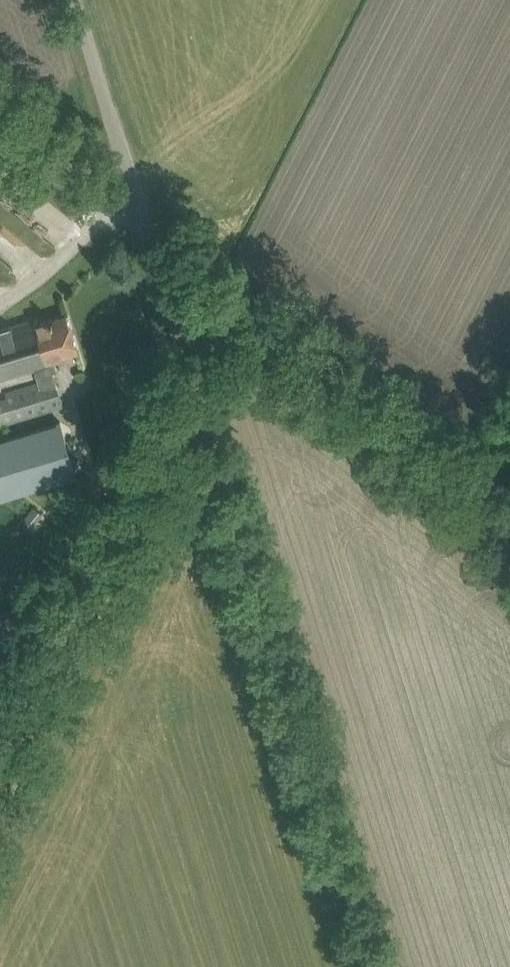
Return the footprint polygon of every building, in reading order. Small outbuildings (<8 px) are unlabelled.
[(0,328),(0,379),(35,368),(39,381),(5,392),(7,398),(0,400),(0,425),(14,421),(63,407),(52,371),(57,369),(53,357),(77,349),(66,313),(48,319),(47,319),(37,322),(36,317),(0,328)] [(56,479),(57,478),(75,473),(59,422),(0,440),(0,496),(56,479)] [(34,505),(23,519),(32,526),(43,513),(34,505)]
